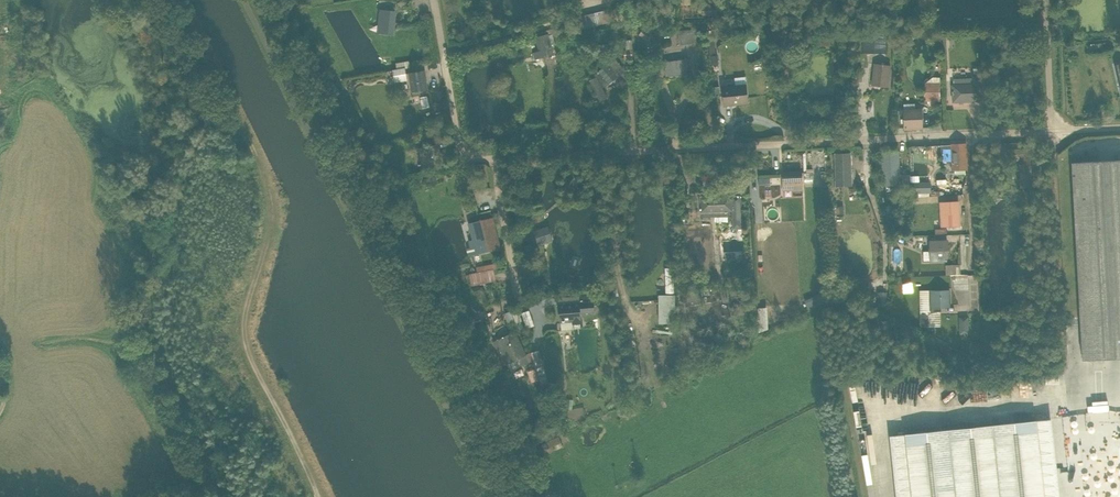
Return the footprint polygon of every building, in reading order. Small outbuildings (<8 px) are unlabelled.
[(702,16),(716,15),(715,3),(701,4),(702,16)] [(376,33),(393,35),(395,22),(392,22),(394,11),(379,9),(376,33)] [(601,24),(597,11),(580,16),(582,24),(589,21),(591,26),(601,24)] [(939,23),(953,24),(954,14),(941,14),(941,15),(934,14),(934,18),(935,18),(935,25),(939,26),(939,23)] [(607,43),(622,42),(622,34),(623,34),(623,26),(614,26),(614,29),(607,29),(607,43)] [(904,40),(915,34),(911,27),(900,33),(904,40)] [(535,59),(552,54),(550,45),(555,44),(552,35),(556,34),(553,28),(535,33),(536,38),(539,52),(534,53),(535,59)] [(679,44),(692,43),(691,31),(678,32),(679,44)] [(814,46),(833,46),(832,33),(814,34),(814,46)] [(717,55),(715,55),(714,37),(708,37),(709,56),(709,64),(713,63),(713,65),(718,65),(718,63),(717,55)] [(597,50),(605,47),(601,40),(594,43),(597,50)] [(623,60),(632,60),(631,40),(624,40),(624,47),(625,47),(625,50),(624,50),(624,57),(623,57),(623,60)] [(626,70),(614,58),(598,72),(594,75),(595,77),(589,80),(599,101),(601,100),(602,101),(604,99),(605,98),(607,98),(602,88),(609,85),(626,70)] [(665,77),(690,74),(688,59),(664,62),(665,77)] [(871,85),(888,87),(891,66),(874,63),(871,85)] [(953,102),(984,101),(982,74),(981,68),(973,69),(973,75),(972,75),(972,78),(953,79),(953,84),(952,84),(953,102)] [(395,82),(407,80),(405,69),(393,71),(395,82)] [(420,91),(428,90),(424,71),(408,73),(411,93),(412,92),(413,96),(420,95),(420,91)] [(732,105),(748,103),(745,77),(735,78),(735,85),(722,87),(724,107),(732,106),(732,105)] [(935,101),(939,101),(939,77),(932,77),(925,82),(924,101),(929,101),(929,106),(935,106),(935,101)] [(423,109),(429,108),(427,96),(420,97),(423,109)] [(904,129),(922,128),(921,108),(915,109),(915,104),(903,104),(904,109),(903,109),(904,129)] [(522,146),(535,145),(534,126),(520,127),(522,146)] [(951,170),(967,170),(966,145),(950,145),(951,170)] [(882,186),(900,185),(898,151),(880,152),(882,186)] [(836,186),(851,186),(850,154),(835,154),(836,186)] [(724,177),(738,176),(737,158),(723,160),(724,177)] [(1109,160),(1073,163),(1083,361),(1119,358),(1119,160),(1109,160)] [(824,210),(823,170),(783,171),(783,196),(793,196),(793,188),(803,188),(804,211),(824,210)] [(465,192),(479,186),(473,173),(459,179),(465,192)] [(916,182),(916,192),(932,192),(931,181),(916,182)] [(765,198),(775,197),(774,186),(765,186),(765,198)] [(1002,199),(997,192),(995,190),(989,195),(991,197),(996,204),(1002,199)] [(732,195),(699,197),(700,217),(728,216),(728,211),(732,211),(732,228),(741,229),(740,196),(732,196),(732,195)] [(941,227),(959,226),(957,202),(939,203),(941,227)] [(468,256),(500,248),(492,218),(481,221),(481,220),(479,220),(479,221),(475,222),(469,224),(473,240),(467,241),(469,248),(466,249),(468,256)] [(530,248),(546,243),(541,229),(525,234),(530,248)] [(947,250),(947,241),(929,242),(930,261),(945,260),(945,250),(947,250)] [(477,272),(501,267),(501,262),(476,267),(477,272)] [(945,275),(960,275),(959,265),(945,265),(945,275)] [(665,294),(673,293),(673,268),(664,268),(665,294)] [(493,270),(465,275),(468,284),(471,283),(471,286),(495,281),(493,270)] [(728,289),(737,288),(737,277),(727,278),(728,289)] [(545,292),(558,287),(555,280),(543,285),(545,292)] [(902,292),(910,294),(913,285),(905,282),(902,292)] [(481,311),(490,309),(483,288),(475,291),(481,311)] [(837,297),(845,300),(848,292),(839,290),(837,297)] [(941,305),(949,305),(949,292),(929,292),(929,290),(919,291),(920,327),(940,327),(940,312),(941,312),(941,305)] [(827,293),(806,297),(808,307),(829,303),(827,293)] [(675,296),(659,295),(659,323),(675,323),(675,296)] [(582,328),(581,314),(594,313),(593,301),(580,302),(579,298),(559,299),(559,304),(561,330),(581,329),(581,328),(582,328)] [(767,306),(756,306),(757,330),(768,329),(767,306)] [(739,315),(745,315),(746,324),(752,323),(751,308),(749,308),(749,307),(738,308),(739,315)] [(509,325),(520,321),(516,309),(504,313),(509,325)] [(960,335),(969,334),(968,317),(958,318),(960,335)] [(510,372),(533,360),(535,369),(527,371),(531,382),(538,380),(541,388),(549,385),(539,350),(526,354),(516,332),(494,342),(505,365),(507,364),(510,372)] [(895,440),(901,496),(1059,496),(1051,426),(895,440)]
